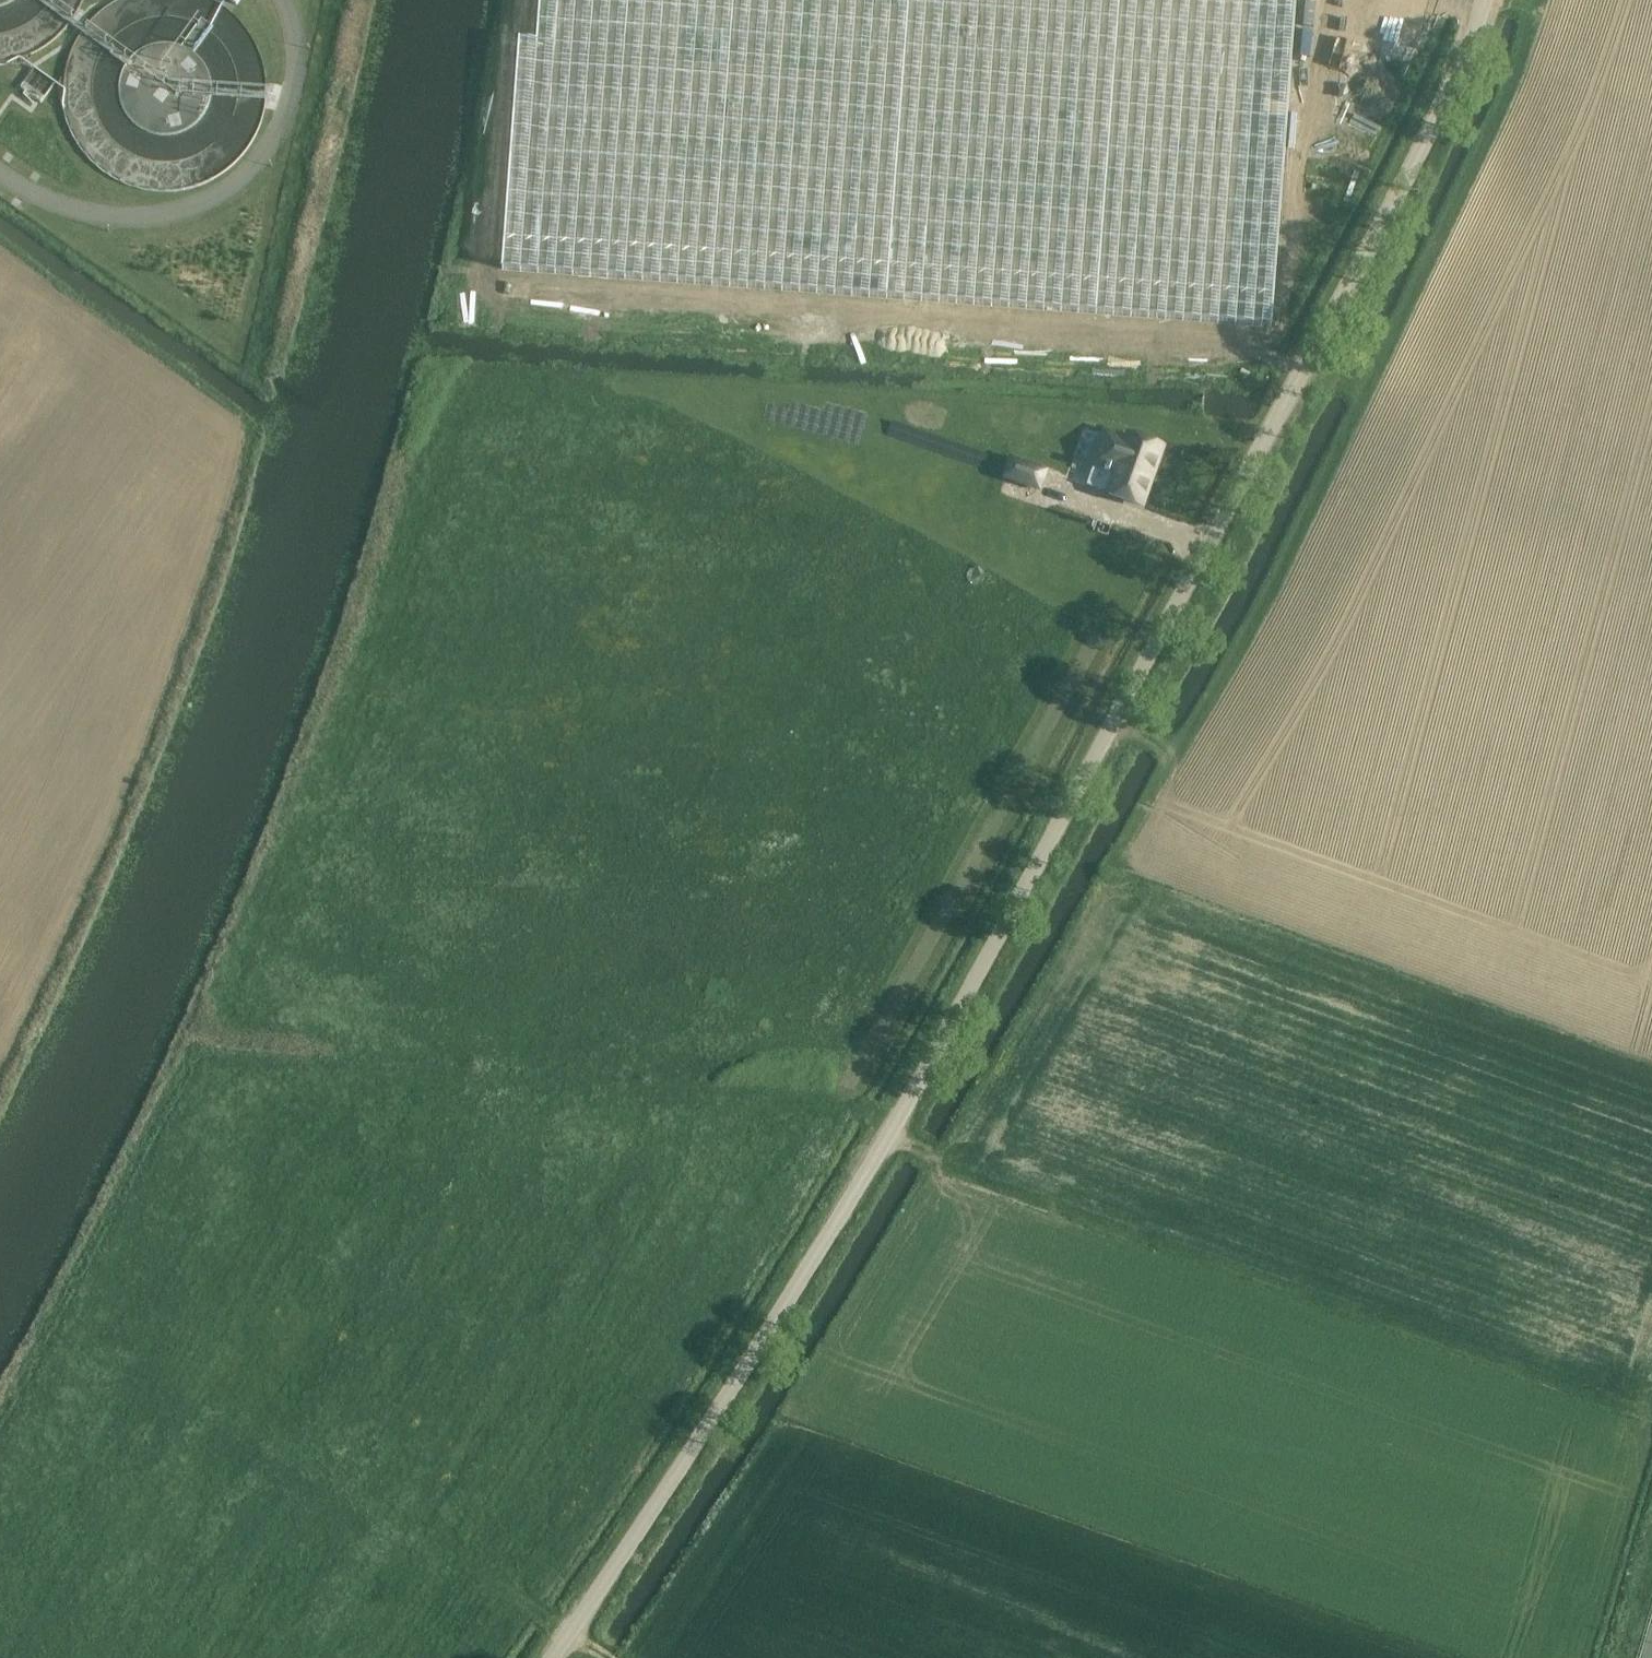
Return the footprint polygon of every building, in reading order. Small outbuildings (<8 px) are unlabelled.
[(1101,428),(1087,468),(1092,470),(1110,476),(1105,493),(1104,496),(1144,510),(1166,446),(1125,432),(1124,436),(1101,428)] [(1009,456),(1001,479),(1041,493),(1049,470),(1009,456)] [(1195,494),(1206,471),(1178,458),(1167,481),(1195,494)]
